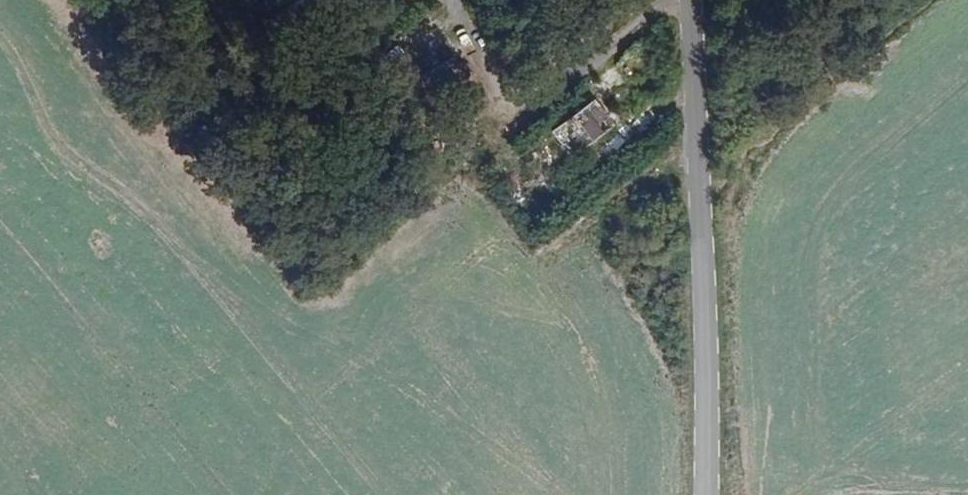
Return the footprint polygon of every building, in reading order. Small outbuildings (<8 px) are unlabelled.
[(601,74),(614,95),(629,85),(616,64),(601,74)] [(554,132),(573,156),(612,127),(592,103),(554,132)]
